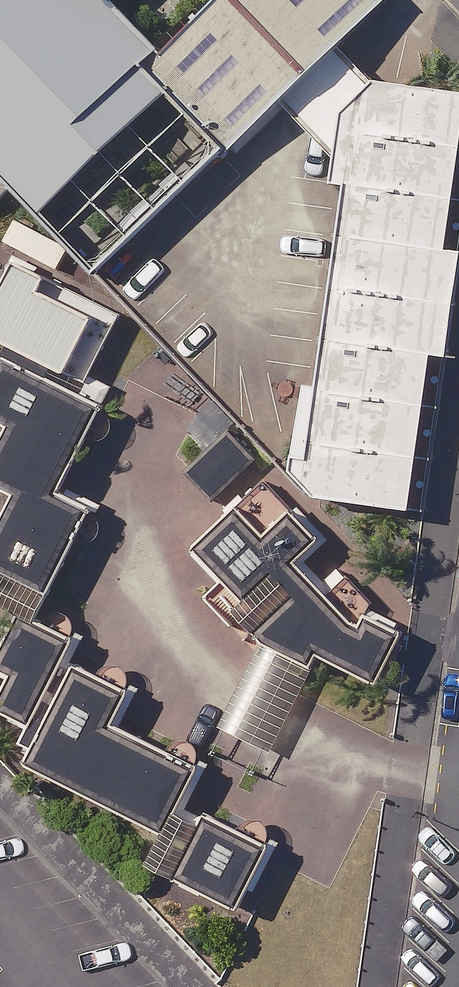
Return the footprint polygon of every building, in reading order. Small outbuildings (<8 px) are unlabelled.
[(236,155),(150,68),(166,55),(113,0),(0,0),(0,176),(98,279),(236,155)] [(374,0),(232,0),(166,55),(150,68),(236,155),(289,105),(343,54),(387,14),(374,0)] [(458,189),(458,93),(395,84),(343,54),(289,105),(343,157),(338,187),(354,192),(327,388),(306,388),(299,475),(325,503),(420,515),(458,189)] [(16,264),(0,298),(0,338),(96,381),(126,314),(16,264)] [(7,366),(0,381),(0,430),(6,432),(0,445),(0,506),(4,508),(0,517),(0,702),(25,714),(64,630),(30,615),(71,524),(39,509),(87,403),(7,366)] [(262,464),(232,431),(188,473),(218,505),(262,464)] [(333,539),(272,484),(201,554),(224,578),(206,597),(233,626),(243,614),(269,644),(319,669),(325,654),(387,686),(410,640),(377,624),(373,634),(361,628),(309,567),(333,539)] [(319,669),(269,644),(225,731),(278,755),(319,669)] [(135,693),(94,674),(50,769),(113,798),(95,837),(245,905),(267,858),(183,819),(201,779),(113,740),(135,693)]
